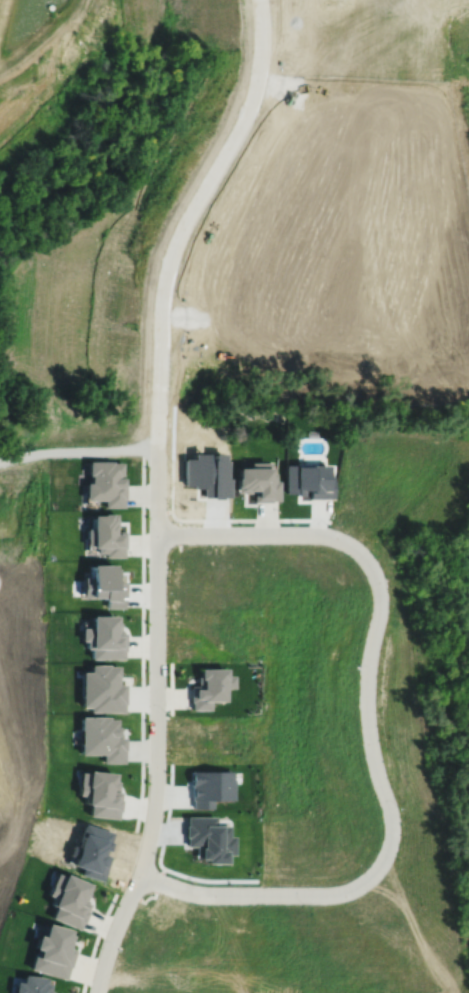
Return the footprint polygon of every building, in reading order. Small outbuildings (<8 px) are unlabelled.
[(188,451),(188,456),(179,457),(180,484),(187,484),(187,487),(197,486),(197,483),(199,483),(199,496),(207,495),(207,497),(218,497),(218,496),(227,496),(227,477),(224,477),(224,461),(222,461),(222,451),(207,452),(207,456),(200,456),(200,451),(188,451)] [(86,461),(86,475),(89,475),(89,482),(84,482),(84,500),(103,500),(103,507),(122,507),(122,499),(124,499),(124,483),(122,483),(122,478),(118,477),(118,475),(121,475),(121,462),(110,462),(110,461),(86,461)] [(249,462),(249,467),(236,467),(236,478),(235,478),(235,493),(248,493),(248,490),(252,490),(252,501),(270,501),(270,500),(278,500),(279,480),(275,480),(275,473),(269,473),(269,468),(268,468),(268,462),(249,462)] [(282,463),(282,492),(292,492),(292,494),(301,494),(301,488),(305,488),(305,492),(307,492),(307,498),(331,497),(331,475),(325,475),(325,464),(293,464),(293,463),(282,463)] [(90,515),(90,528),(85,528),(85,546),(91,546),(91,547),(95,547),(95,553),(103,553),(103,557),(122,557),(122,548),(124,548),(124,531),(112,531),(112,526),(115,526),(115,513),(100,513),(100,515),(90,515)] [(89,565),(89,579),(81,579),(81,596),(101,596),(101,599),(105,599),(105,607),(122,607),(122,599),(124,599),(124,581),(112,581),(112,576),(117,576),(117,568),(112,568),(112,565),(89,565)] [(89,615),(89,627),(80,628),(80,640),(85,640),(85,648),(90,648),(90,658),(123,658),(123,650),(124,650),(124,632),(113,632),(113,631),(117,631),(117,622),(114,622),(114,615),(89,615)] [(89,664),(89,671),(80,671),(80,707),(88,707),(88,711),(123,711),(123,704),(124,704),(124,684),(117,684),(117,677),(118,677),(118,666),(108,666),(108,664),(89,664)] [(198,668),(198,675),(196,675),(196,684),(200,684),(200,686),(190,686),(189,701),(191,701),(191,709),(210,709),(210,700),(223,700),(223,687),(234,687),(234,675),(225,675),(225,668),(198,668)] [(79,716),(79,754),(102,754),(102,762),(123,762),(123,749),(124,749),(124,737),(114,737),(114,736),(118,736),(118,727),(116,727),(116,719),(108,719),(108,716),(79,716)] [(79,770),(77,795),(84,795),(83,804),(89,804),(88,815),(117,818),(118,811),(119,811),(120,799),(119,799),(119,792),(109,791),(109,789),(114,789),(115,781),(112,781),(113,773),(79,770)] [(187,771),(187,786),(188,786),(188,800),(189,800),(189,808),(210,808),(210,801),(232,801),(231,779),(229,779),(229,771),(187,771)] [(182,817),(182,826),(181,826),(181,838),(183,838),(183,847),(191,847),(191,858),(194,858),(194,860),(201,860),(201,864),(222,864),(222,863),(227,863),(227,855),(232,855),(232,836),(226,836),(226,826),(211,826),(211,817),(182,817)] [(82,825),(74,847),(79,848),(72,870),(104,881),(115,848),(109,846),(113,835),(82,825)] [(55,873),(46,894),(54,897),(50,905),(55,907),(51,918),(78,929),(81,922),(83,922),(87,911),(86,911),(89,904),(80,900),(80,899),(84,900),(87,892),(85,891),(88,884),(62,873),(61,875),(55,873)] [(45,923),(41,936),(36,935),(32,948),(37,949),(37,951),(34,950),(29,968),(64,979),(68,966),(69,967),(74,950),(66,947),(66,946),(69,946),(72,935),(68,934),(69,930),(45,923)] [(21,982),(14,981),(12,992),(50,992),(50,991),(48,990),(49,983),(46,983),(46,978),(22,974),(21,982)]
